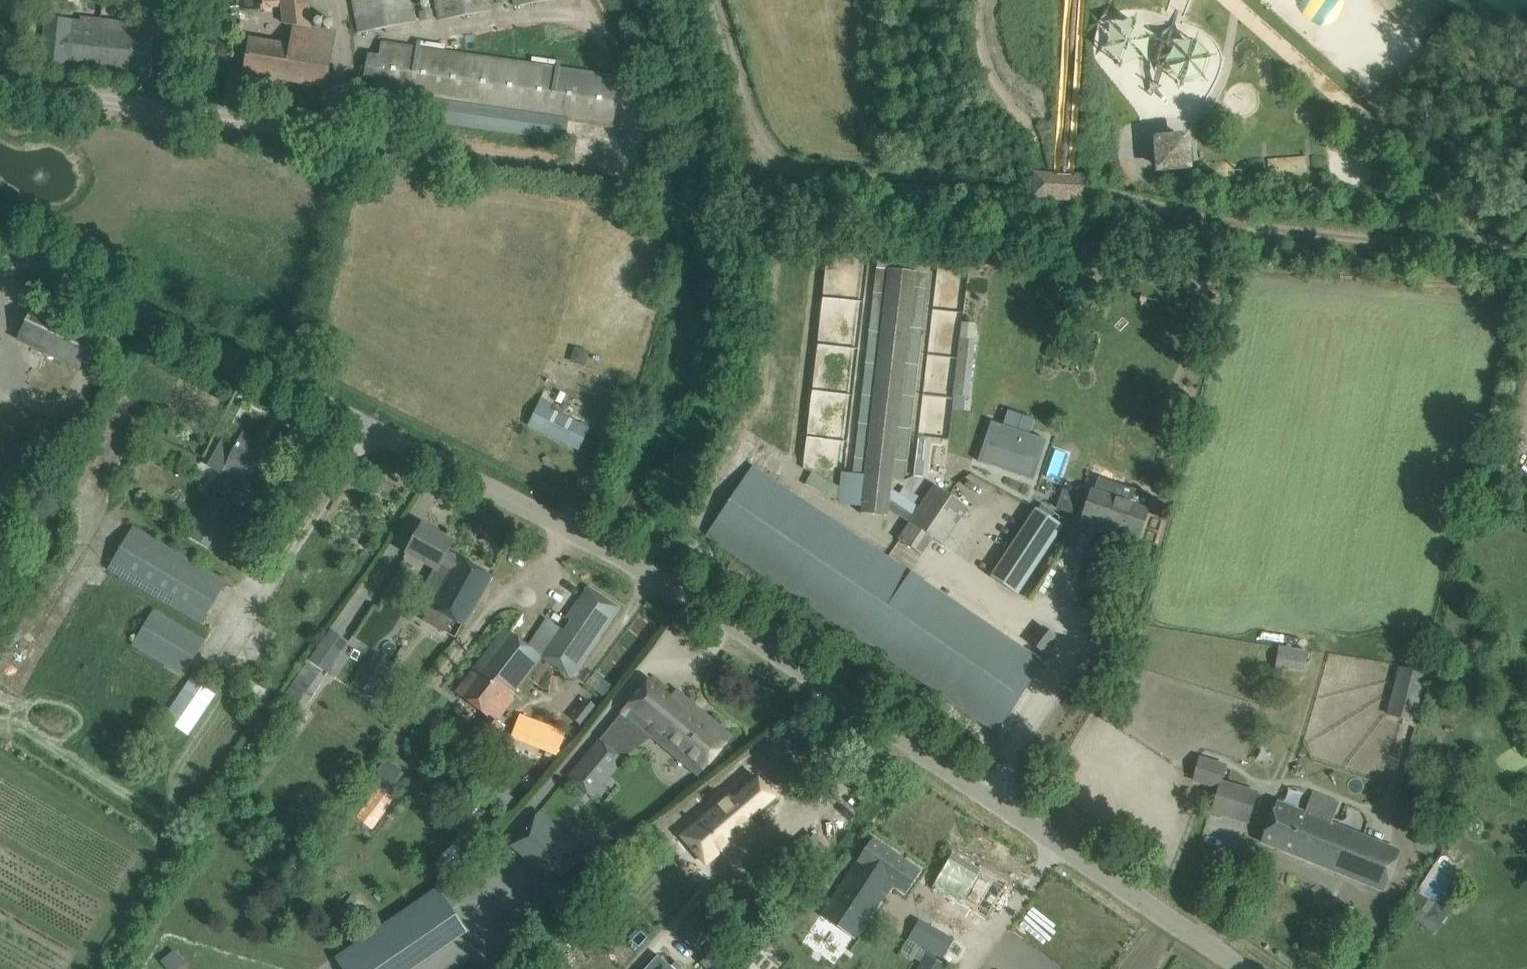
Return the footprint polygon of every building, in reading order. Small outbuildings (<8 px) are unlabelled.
[(245,73),(326,87),(329,67),(335,32),(311,27),(308,0),(281,0),(281,4),(282,7),(283,23),(284,24),(293,25),(290,46),(251,39),(245,73)] [(359,33),(416,22),(412,0),(352,0),(359,33)] [(439,20),(493,10),(491,0),(435,0),(439,20)] [(433,18),(432,9),(419,11),(421,20),(433,18)] [(1153,100),(1162,102),(1168,103),(1184,92),(1205,89),(1212,65),(1195,48),(1172,48),(1172,38),(1180,10),(1177,9),(1169,38),(1166,44),(1159,41),(1145,36),(1137,24),(1115,34),(1104,55),(1121,77),(1139,84),(1153,100)] [(82,23),(46,19),(42,64),(150,76),(151,66),(152,56),(155,26),(83,18),(82,23)] [(372,111),(566,138),(569,120),(614,126),(621,77),(588,72),(560,68),(561,61),(533,57),(532,64),(444,52),(445,45),(418,41),(417,48),(381,43),(379,55),(368,54),(367,57),(364,77),(376,79),(374,92),(375,92),(372,111)] [(1167,173),(1166,168),(1188,166),(1185,138),(1157,141),(1160,174),(1167,173)] [(1270,156),(1269,173),(1305,175),(1305,158),(1270,156)] [(1112,167),(1128,190),(1139,182),(1122,159),(1112,167)] [(1084,176),(1073,175),(1073,179),(1070,179),(1057,178),(1053,178),(1054,174),(1049,174),(1044,173),(1032,172),(1030,202),(1081,206),(1084,176)] [(935,485),(914,515),(888,497),(890,477),(905,478),(928,273),(877,267),(854,475),(846,474),(842,503),(863,506),(862,512),(886,515),(887,506),(909,522),(899,537),(924,554),(933,540),(942,546),(969,509),(935,485)] [(79,371),(99,330),(37,300),(17,341),(79,371)] [(970,395),(976,341),(966,340),(959,394),(970,395)] [(589,430),(539,405),(530,423),(580,448),(589,430)] [(1046,440),(1029,434),(1026,440),(1001,432),(1004,425),(992,421),(978,461),(990,465),(993,457),(1007,462),(1004,470),(1033,479),(1046,440)] [(244,435),(234,452),(232,456),(233,457),(226,469),(244,479),(250,468),(264,475),(276,453),(244,435)] [(1043,667),(1045,665),(1043,664),(1049,657),(1043,652),(1031,643),(1031,642),(1014,631),(1010,637),(753,464),(717,519),(706,535),(998,732),(1042,666),(1043,667)] [(1093,491),(1088,504),(1081,523),(1136,542),(1153,495),(1132,487),(1127,503),(1093,491)] [(188,535),(208,547),(232,504),(211,493),(188,535)] [(1061,526),(1035,509),(990,577),(1016,594),(1061,526)] [(413,542),(408,551),(437,567),(421,597),(431,603),(434,604),(425,621),(443,631),(452,615),(463,621),(467,622),(482,594),(492,576),(448,552),(454,541),(422,524),(418,533),(413,542)] [(201,625),(227,580),(133,526),(107,570),(201,625)] [(546,621),(529,647),(506,629),(456,692),(486,717),(468,741),(487,755),(507,729),(495,721),(528,676),(540,658),(567,676),(616,603),(584,581),(561,616),(564,618),(558,628),(554,626),(546,621)] [(184,676),(206,639),(153,609),(132,645),(184,676)] [(1031,643),(1043,652),(1055,636),(1044,627),(1031,642),(1031,643)] [(1280,644),(1302,645),(1303,636),(1280,636),(1280,644)] [(337,660),(318,646),(285,693),(305,707),(337,660)] [(1278,647),(1275,668),(1304,673),(1307,651),(1278,647)] [(368,666),(363,663),(351,683),(375,697),(395,664),(376,652),(368,666)] [(1387,715),(1414,722),(1426,673),(1398,666),(1387,715)] [(162,718),(189,735),(217,694),(190,677),(162,718)] [(649,680),(622,712),(652,737),(699,776),(733,736),(701,709),(699,712),(691,705),(693,703),(686,697),(680,705),(671,698),(649,680)] [(439,693),(430,703),(440,711),(449,701),(439,693)] [(569,748),(572,739),(564,736),(566,731),(520,713),(511,737),(556,754),(564,756),(567,747),(569,748)] [(625,759),(600,738),(569,776),(594,797),(625,759)] [(1226,763),(1200,756),(1193,780),(1219,788),(1226,763)] [(729,793),(681,835),(694,850),(704,841),(717,856),(755,823),(754,822),(778,801),(755,774),(730,795),(729,793)] [(1254,797),(1224,788),(1218,810),(1247,819),(1254,797)] [(1277,802),(1261,841),(1384,891),(1392,872),(1400,852),(1331,824),(1340,804),(1313,793),(1305,814),(1277,802)] [(536,817),(511,846),(551,879),(576,850),(536,817)] [(906,894),(922,871),(873,838),(821,913),(853,935),(883,893),(891,898),(898,889),(906,894)] [(987,918),(1007,883),(953,852),(933,887),(960,902),(961,899),(974,907),(972,910),(987,918)] [(337,958),(344,968),(393,968),(460,923),(437,889),(337,958)] [(1421,897),(1413,917),(1440,927),(1448,907),(1421,897)] [(929,925),(928,927),(906,916),(894,939),(916,951),(918,946),(942,958),(953,938),(929,925)] [(949,967),(926,952),(915,968),(948,968),(949,967)] [(659,955),(646,968),(675,968),(659,955)] [(825,955),(815,967),(817,968),(830,968),(835,963),(825,955)]
